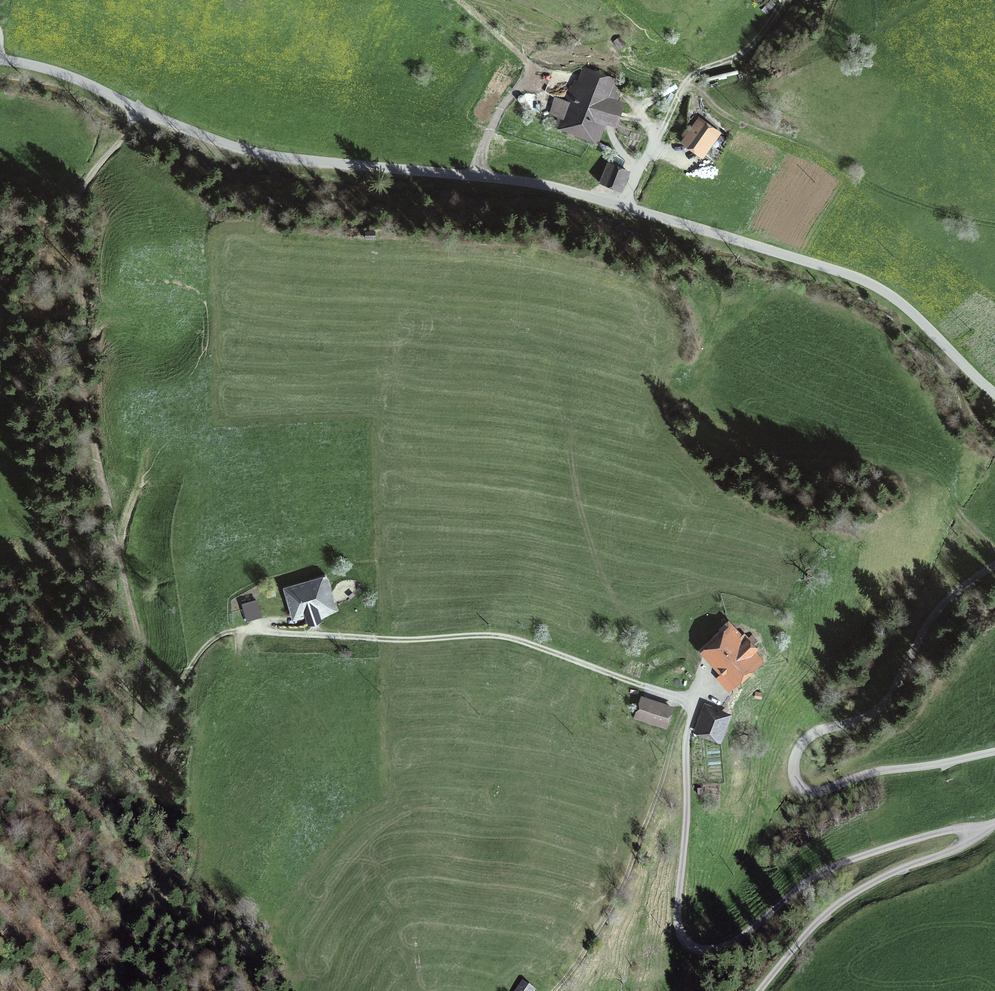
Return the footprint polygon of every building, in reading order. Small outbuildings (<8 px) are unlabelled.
[(622,104),(617,102),(623,85),(583,69),(578,81),(575,81),(572,86),(570,85),(564,101),(555,97),(550,114),(558,116),(557,121),(594,135),(602,114),(617,119),(622,104)] [(716,133),(700,122),(686,141),(702,153),(716,133)] [(628,176),(626,175),(627,171),(615,166),(608,182),(623,188),(628,176)] [(296,615),(307,612),(310,623),(320,621),(319,616),(337,611),(326,575),(318,577),(319,583),(289,592),(296,615)] [(257,600),(242,604),(246,621),(262,617),(257,600)] [(756,649),(744,635),(742,637),(736,630),(740,627),(735,621),(730,624),(728,622),(719,630),(720,631),(712,638),(717,644),(708,652),(724,670),(716,677),(728,691),(762,661),(753,651),(756,649)] [(665,727),(671,708),(642,698),(635,717),(665,727)] [(724,716),(707,710),(700,729),(723,738),(725,731),(720,728),(724,716)] [(523,982),(517,990),(535,990),(523,982)]
